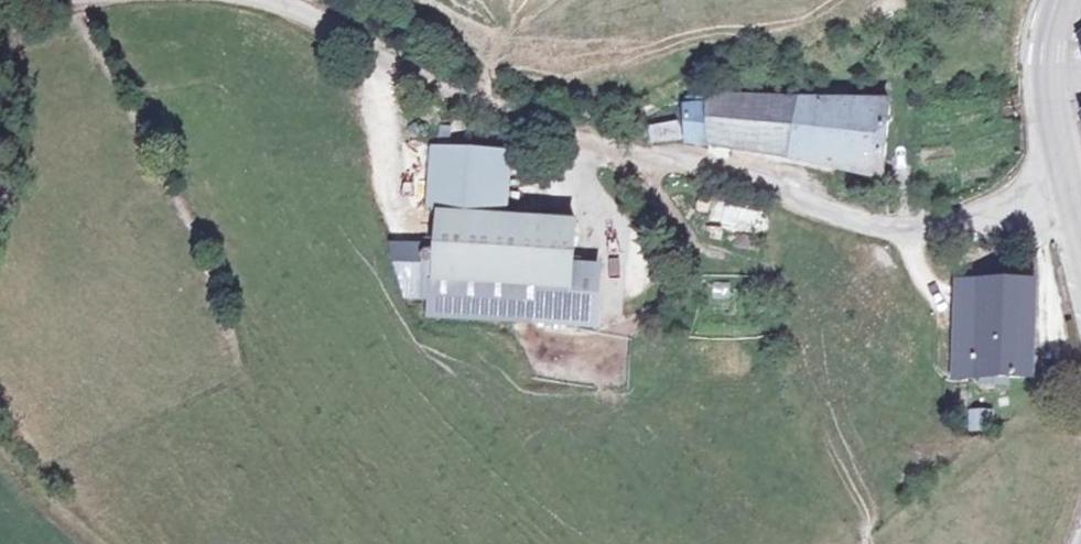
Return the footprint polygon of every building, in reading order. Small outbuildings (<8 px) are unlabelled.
[(805,167),(885,183),(894,105),(852,101),(853,92),(831,89),(831,100),(715,98),(713,105),(688,107),(690,142),(805,167)] [(678,141),(677,123),(646,124),(647,142),(678,141)] [(444,213),(509,220),(515,161),(488,154),(439,149),(433,213),(444,213)] [(509,220),(444,213),(440,279),(532,287),(528,321),(594,327),(601,267),(577,263),(579,225),(509,220)] [(958,288),(955,380),(1033,383),(1036,292),(958,288)] [(972,432),(992,431),(994,416),(974,414),(972,432)]
